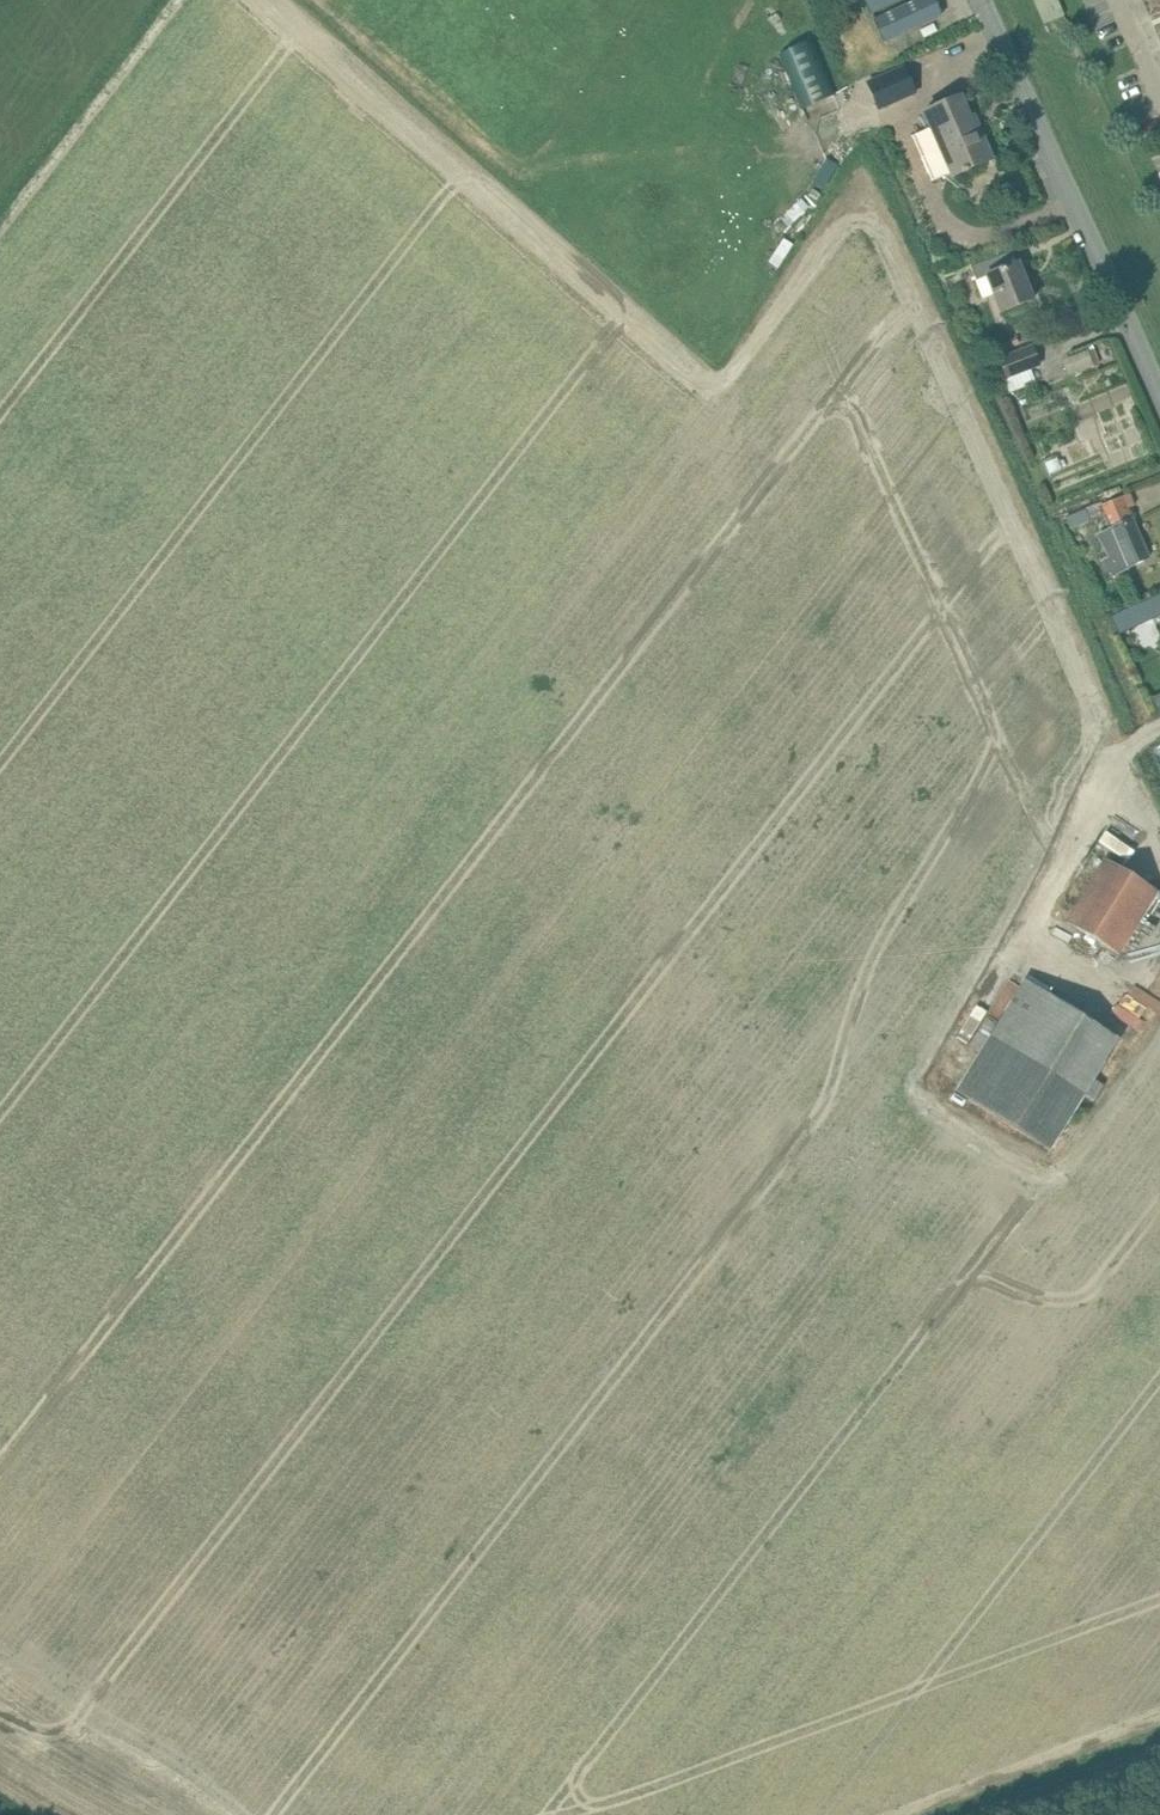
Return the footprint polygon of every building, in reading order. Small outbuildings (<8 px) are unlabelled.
[(906,0),(863,0),(871,16),(906,0)] [(917,27),(943,15),(936,0),(921,0),(874,21),(883,42),(917,27)] [(1051,19),(1072,10),(1068,0),(1043,0),(1051,19)] [(903,68),(867,84),(879,110),(915,95),(903,68)] [(975,130),(962,98),(940,107),(924,113),(932,134),(916,141),(933,182),(949,175),(949,177),(969,170),(992,160),(978,128),(975,130)] [(827,177),(839,183),(849,162),(837,156),(827,177)] [(789,228),(809,209),(801,200),(781,220),(789,228)] [(779,260),(789,267),(802,249),(791,242),(779,260)] [(1018,264),(1013,251),(991,260),(970,268),(975,280),(986,275),(1001,313),(1033,300),(1019,264),(1018,264)] [(1009,356),(998,360),(1006,379),(1039,366),(1032,347),(1009,356)] [(1108,353),(1080,360),(1083,372),(1111,365),(1108,353)] [(1034,369),(1036,383),(1060,380),(1058,366),(1034,369)] [(1056,475),(1071,469),(1065,454),(1049,460),(1056,475)] [(1109,578),(1129,569),(1149,560),(1127,509),(1134,506),(1129,495),(1120,499),(1118,493),(1100,500),(1101,503),(1064,518),(1070,532),(1107,516),(1114,532),(1123,553),(1109,560),(1101,564),(1103,566),(1109,578)] [(1158,892),(1105,859),(1074,909),(1066,922),(1066,923),(1119,956),(1158,892)] [(1094,1100),(1103,1085),(1094,1079),(1118,1040),(1024,981),(1012,1001),(991,1036),(955,1093),(1051,1152),(1086,1095),(1094,1100)]
